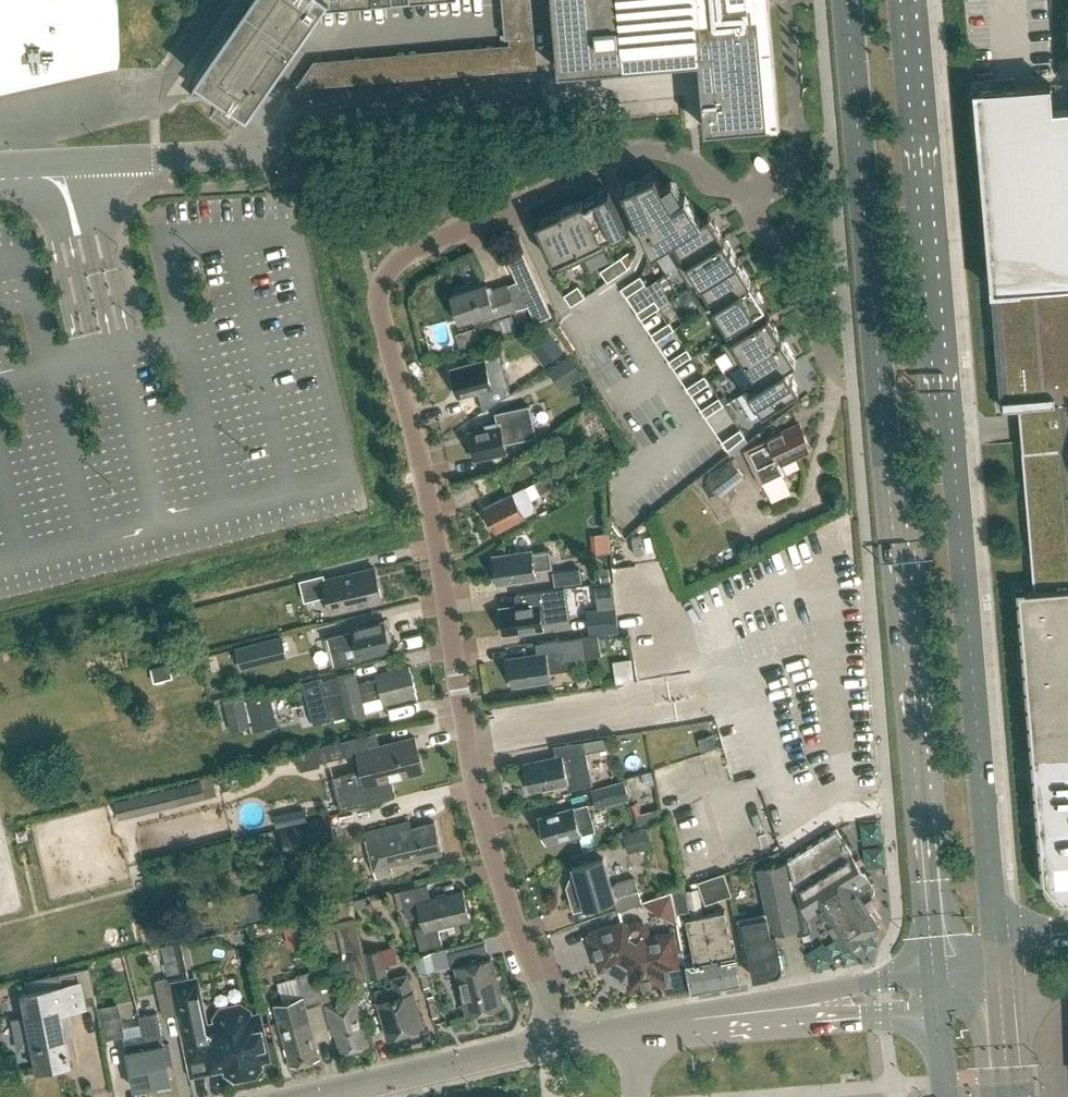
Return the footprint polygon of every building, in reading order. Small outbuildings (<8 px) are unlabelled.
[(116,58),(119,57),(120,57),(121,57),(121,56),(121,55),(118,0),(0,0),(0,85),(116,58)] [(196,75),(201,79),(190,94),(191,94),(221,92),(214,101),(213,103),(234,118),(235,116),(241,107),(248,111),(249,112),(296,44),(309,25),(311,26),(317,18),(315,17),(325,2),(351,0),(248,0),(196,75)] [(530,0),(502,0),(505,36),(511,35),(511,43),(534,41),(530,0)] [(558,70),(625,64),(623,48),(698,41),(705,128),(771,122),(762,9),(752,10),(751,2),(755,1),(754,0),(552,0),(558,70)] [(1053,108),(1051,84),(1017,87),(1014,87),(976,90),(978,114),(971,114),(956,116),(982,415),(984,444),(1008,720),(1024,903),(1035,902),(1035,901),(1057,899),(1059,902),(1067,901),(1067,106),(1053,108)] [(654,173),(623,188),(652,251),(664,244),(664,243),(701,220),(700,219),(685,195),(673,203),(654,173)] [(609,188),(584,200),(603,239),(627,228),(609,188)] [(584,200),(561,211),(583,260),(608,248),(603,239),(584,200)] [(561,211),(536,222),(559,271),(583,260),(561,211)] [(701,220),(664,243),(664,244),(678,265),(723,237),(709,214),(700,219),(701,220)] [(723,237),(678,265),(692,288),(701,283),(700,282),(737,259),(723,237)] [(536,320),(552,313),(523,251),(508,259),(518,280),(489,290),(487,283),(452,295),(460,320),(476,315),(478,320),(529,304),(536,320)] [(621,257),(614,261),(621,272),(628,268),(621,257)] [(737,259),(700,282),(701,283),(714,304),(751,281),(737,259)] [(614,261),(607,266),(615,277),(621,272),(614,261)] [(607,266),(600,270),(608,281),(615,277),(607,266)] [(640,276),(631,282),(636,290),(645,284),(640,276)] [(751,281),(714,304),(729,327),(766,304),(751,281)] [(631,282),(621,288),(626,296),(636,290),(631,282)] [(578,286),(571,290),(578,301),(585,296),(578,286)] [(578,301),(571,290),(564,295),(571,306),(578,301)] [(655,300),(637,312),(642,319),(660,307),(655,300)] [(767,315),(722,343),(737,367),(745,361),(782,338),(767,315)] [(669,322),(651,334),(656,341),(674,329),(669,322)] [(782,338),(745,361),(758,382),(759,383),(785,366),(786,367),(796,361),(782,338)] [(563,350),(556,340),(541,351),(548,361),(563,350)] [(687,349),(669,361),(674,368),(692,356),(687,349)] [(560,389),(580,375),(569,356),(547,370),(560,389)] [(487,367),(485,360),(452,368),(459,396),(492,387),(492,386),(505,382),(500,364),(487,367)] [(758,382),(748,388),(763,412),(800,389),(786,367),(785,366),(759,383),(758,382)] [(716,375),(723,394),(734,389),(727,371),(716,375)] [(705,376),(687,387),(691,395),(709,383),(705,376)] [(719,397),(701,409),(706,417),(724,405),(719,397)] [(474,459),(507,452),(505,443),(536,436),(529,405),(495,413),(497,422),(485,425),(486,428),(468,431),(474,459)] [(764,486),(784,476),(786,472),(781,462),(811,448),(800,424),(747,449),(756,468),(753,469),(760,484),(764,486)] [(743,433),(725,445),(731,454),(748,441),(743,433)] [(722,497),(746,478),(731,459),(706,479),(722,497)] [(536,509),(524,487),(512,493),(483,507),(496,531),(524,516),(524,515),(536,509)] [(552,568),(549,550),(532,552),(532,551),(492,556),(496,583),(518,580),(519,582),(536,579),(534,570),(552,568)] [(382,599),(374,567),(323,580),(321,575),(300,580),(305,600),(327,595),(331,612),(382,599)] [(555,587),(583,584),(580,568),(552,572),(555,587)] [(571,598),(570,586),(545,589),(546,601),(539,602),(539,601),(517,604),(518,606),(500,608),(503,633),(543,628),(542,620),(566,617),(563,599),(571,598)] [(588,609),(592,633),(622,629),(618,605),(588,609)] [(386,629),(385,621),(352,629),(352,630),(324,637),(331,667),(361,660),(360,655),(391,648),(390,645),(392,642),(389,628),(386,629)] [(670,655),(685,652),(680,633),(666,637),(670,655)] [(280,635),(235,646),(240,669),(286,657),(280,635)] [(583,655),(581,637),(558,640),(558,639),(538,642),(540,654),(507,659),(512,685),(534,682),(534,684),(551,681),(549,672),(567,669),(565,658),(583,655)] [(637,679),(634,657),(615,660),(618,682),(637,679)] [(170,661),(150,667),(154,680),(174,675),(170,661)] [(411,671),(410,665),(375,674),(376,678),(359,682),(356,671),(322,680),(322,677),(302,682),(313,724),(348,715),(348,714),(365,710),(366,711),(383,706),(383,705),(417,697),(415,689),(416,688),(412,671),(411,671)] [(247,700),(254,731),(278,726),(271,694),(247,700)] [(230,731),(249,727),(242,697),(223,701),(230,731)] [(424,773),(415,735),(368,746),(369,749),(362,751),(366,768),(373,767),(378,784),(424,773)] [(569,789),(592,784),(585,751),(606,747),(604,738),(582,741),(561,744),(563,756),(524,764),(530,790),(552,785),(552,787),(568,784),(569,789)] [(319,762),(345,756),(341,741),(315,747),(319,762)] [(622,779),(591,789),(596,808),(629,799),(622,779)] [(127,817),(191,801),(191,800),(205,797),(201,780),(122,798),(127,817)] [(594,830),(587,805),(574,809),(574,808),(540,817),(543,828),(540,829),(543,840),(546,840),(547,843),(564,838),(565,840),(582,836),(581,834),(594,830)] [(287,853),(336,841),(334,829),(330,818),(280,831),(287,853)] [(411,827),(410,821),(365,832),(374,868),(376,878),(391,874),(388,865),(442,851),(434,822),(411,827)] [(879,927),(859,895),(873,886),(836,829),(788,860),(796,888),(807,918),(820,910),(845,950),(865,937),(864,936),(879,927)] [(584,907),(614,898),(616,911),(640,903),(634,878),(610,885),(603,858),(572,867),(577,882),(567,885),(574,910),(584,907)] [(782,964),(776,934),(799,929),(785,863),(757,869),(767,916),(743,921),(747,939),(743,940),(745,953),(749,952),(753,970),(751,971),(753,980),(758,979),(758,978),(776,974),(782,964)] [(706,902),(731,893),(724,872),(698,881),(706,902)] [(431,899),(427,884),(400,891),(406,917),(419,913),(423,926),(415,928),(420,949),(442,944),(438,927),(470,919),(463,891),(431,899)] [(368,978),(355,915),(352,898),(318,905),(328,958),(343,955),(348,982),(368,978)] [(702,915),(715,985),(740,980),(734,946),(732,946),(725,910),(702,915)] [(692,990),(715,985),(702,915),(686,918),(694,960),(687,962),(692,990)] [(286,945),(302,941),(297,919),(281,923),(286,945)] [(645,927),(642,924),(637,922),(633,923),(629,927),(623,924),(590,935),(601,967),(619,961),(627,966),(630,987),(664,981),(662,969),(677,966),(672,933),(646,938),(645,937),(647,932),(645,927)] [(488,958),(485,943),(448,952),(452,967),(456,966),(468,1013),(502,1005),(491,957),(488,958)] [(370,978),(388,974),(382,947),(364,951),(370,978)] [(325,1005),(333,1034),(336,1034),(341,1051),(370,1043),(354,989),(338,993),(336,987),(344,984),(341,972),(338,960),(312,967),(323,1005),(325,1005)] [(19,1049),(33,1046),(38,1069),(71,1062),(61,1011),(68,1010),(67,1004),(95,998),(89,967),(59,973),(60,974),(33,979),(36,992),(23,994),(27,1017),(13,1020),(19,1049)] [(291,1065),(320,1057),(304,1003),(320,998),(312,970),(296,974),(297,976),(279,981),(284,1000),(274,1003),(279,1021),(291,1065)] [(412,991),(407,974),(392,979),(394,986),(374,991),(387,1037),(423,1026),(413,991),(412,991)] [(158,990),(163,1017),(176,1014),(168,978),(155,980),(158,990)] [(217,1024),(205,1027),(196,980),(175,985),(190,1061),(207,1057),(209,1070),(226,1066),(227,1071),(237,1077),(254,1073),(260,1064),(259,1059),(267,1057),(259,1016),(250,1018),(249,1013),(240,1007),(222,1011),(216,1019),(217,1024)] [(97,1008),(102,1038),(124,1034),(117,1004),(97,1008)] [(158,1013),(139,1017),(143,1034),(153,1084),(171,1080),(166,1055),(172,1054),(169,1042),(164,1043),(161,1030),(158,1013)] [(143,1034),(124,1038),(134,1088),(153,1084),(143,1034)]
